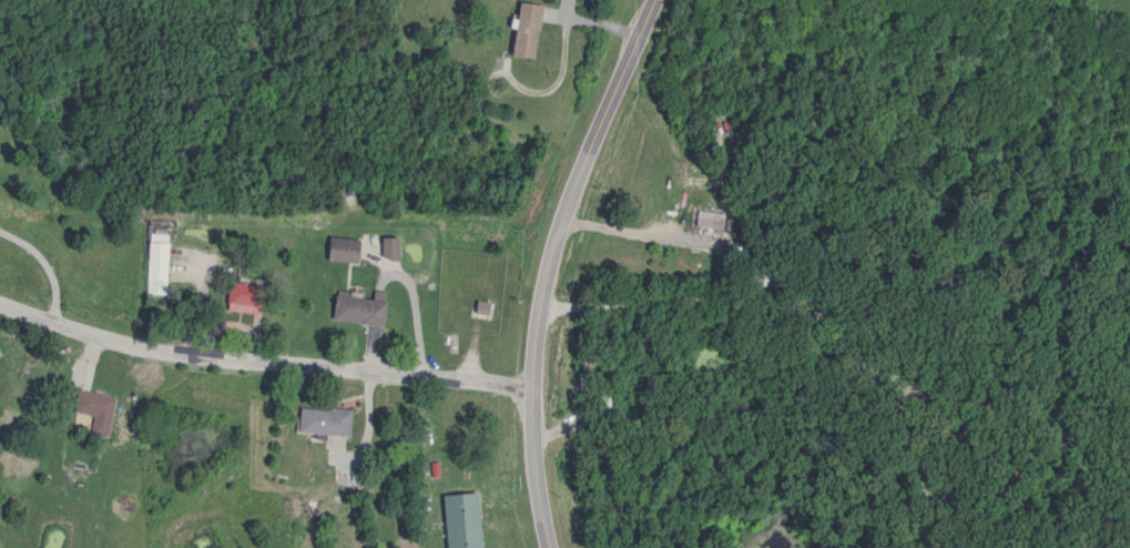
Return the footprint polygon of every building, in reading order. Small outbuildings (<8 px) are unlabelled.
[(537,5),(513,2),(505,56),(529,60),(537,5)] [(720,230),(721,214),(692,212),(691,228),(720,230)] [(357,262),(357,239),(322,239),(322,262),(357,262)] [(394,260),(394,239),(377,239),(377,260),(394,260)] [(163,242),(143,242),(143,285),(163,285),(163,242)] [(222,312),(251,313),(252,285),(223,284),(222,312)] [(379,326),(382,293),(371,292),(371,300),(329,296),(327,321),(379,326)] [(68,414),(106,421),(111,397),(73,390),(68,414)] [(345,410),(292,409),(291,435),(344,436),(345,410)] [(424,489),(455,489),(456,457),(425,457),(424,489)]
